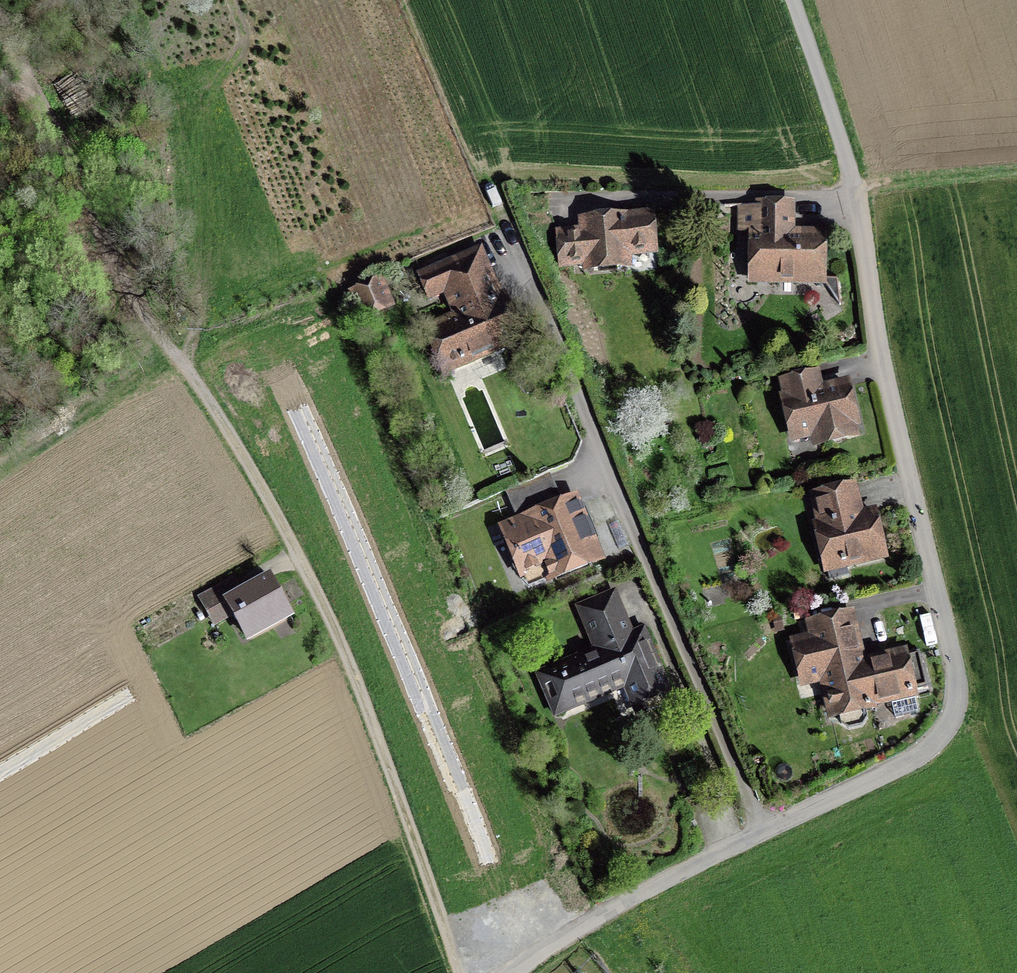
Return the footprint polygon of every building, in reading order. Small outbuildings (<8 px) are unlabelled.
[(790,234),(791,205),(760,204),(759,234),(753,234),(752,279),(822,280),(823,235),(790,234)] [(622,220),(622,217),(584,220),(585,233),(560,235),(562,262),(588,260),(589,268),(626,265),(625,251),(654,249),(651,217),(622,220)] [(480,255),(421,280),(429,297),(450,288),(462,315),(427,330),(440,360),(458,352),(460,355),(457,356),(459,362),(462,360),(463,362),(519,338),(502,298),(499,299),(480,255)] [(382,276),(347,289),(358,318),(393,304),(382,276)] [(855,423),(845,384),(819,390),(815,374),(784,381),(788,398),(785,398),(794,437),(815,432),(817,443),(854,434),(852,423),(855,423)] [(543,475),(506,490),(520,523),(504,529),(522,572),(545,563),(551,578),(597,559),(574,501),(560,507),(554,501),(543,475)] [(883,555),(873,512),(859,516),(853,487),(815,495),(822,525),(817,526),(829,579),(848,574),(846,563),(883,555)] [(288,610),(270,578),(232,598),(224,584),(199,598),(208,613),(226,602),(244,635),(288,610)] [(613,594),(580,608),(598,650),(580,658),(581,660),(544,676),(558,709),(627,679),(640,710),(669,698),(641,632),(626,638),(619,623),(624,621),(613,594)] [(861,663),(850,614),(811,623),(814,638),(794,643),(803,682),(823,677),(832,715),(871,706),(870,702),(927,687),(919,651),(861,663)]
